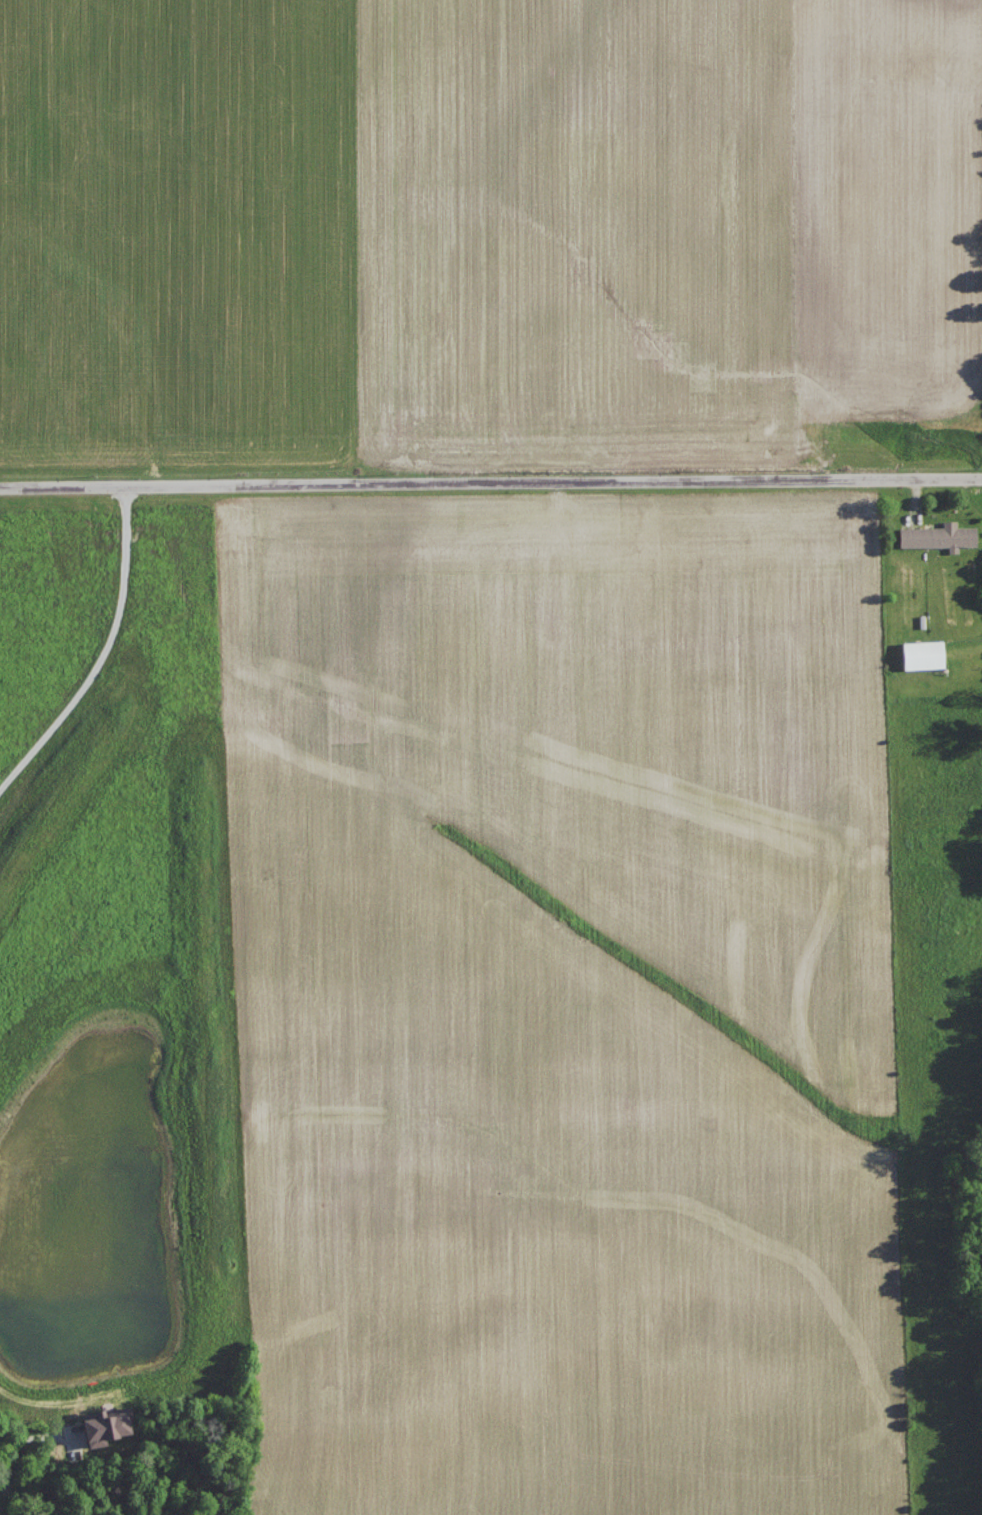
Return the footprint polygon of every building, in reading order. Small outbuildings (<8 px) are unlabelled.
[(951,546),(951,553),(960,552),(960,546),(980,545),(980,526),(960,527),(960,520),(945,521),(945,527),(902,527),(903,547),(951,546)] [(909,670),(950,668),(949,640),(908,642),(909,670)] [(138,1433),(131,1407),(106,1413),(106,1411),(88,1416),(95,1444),(138,1433)]
